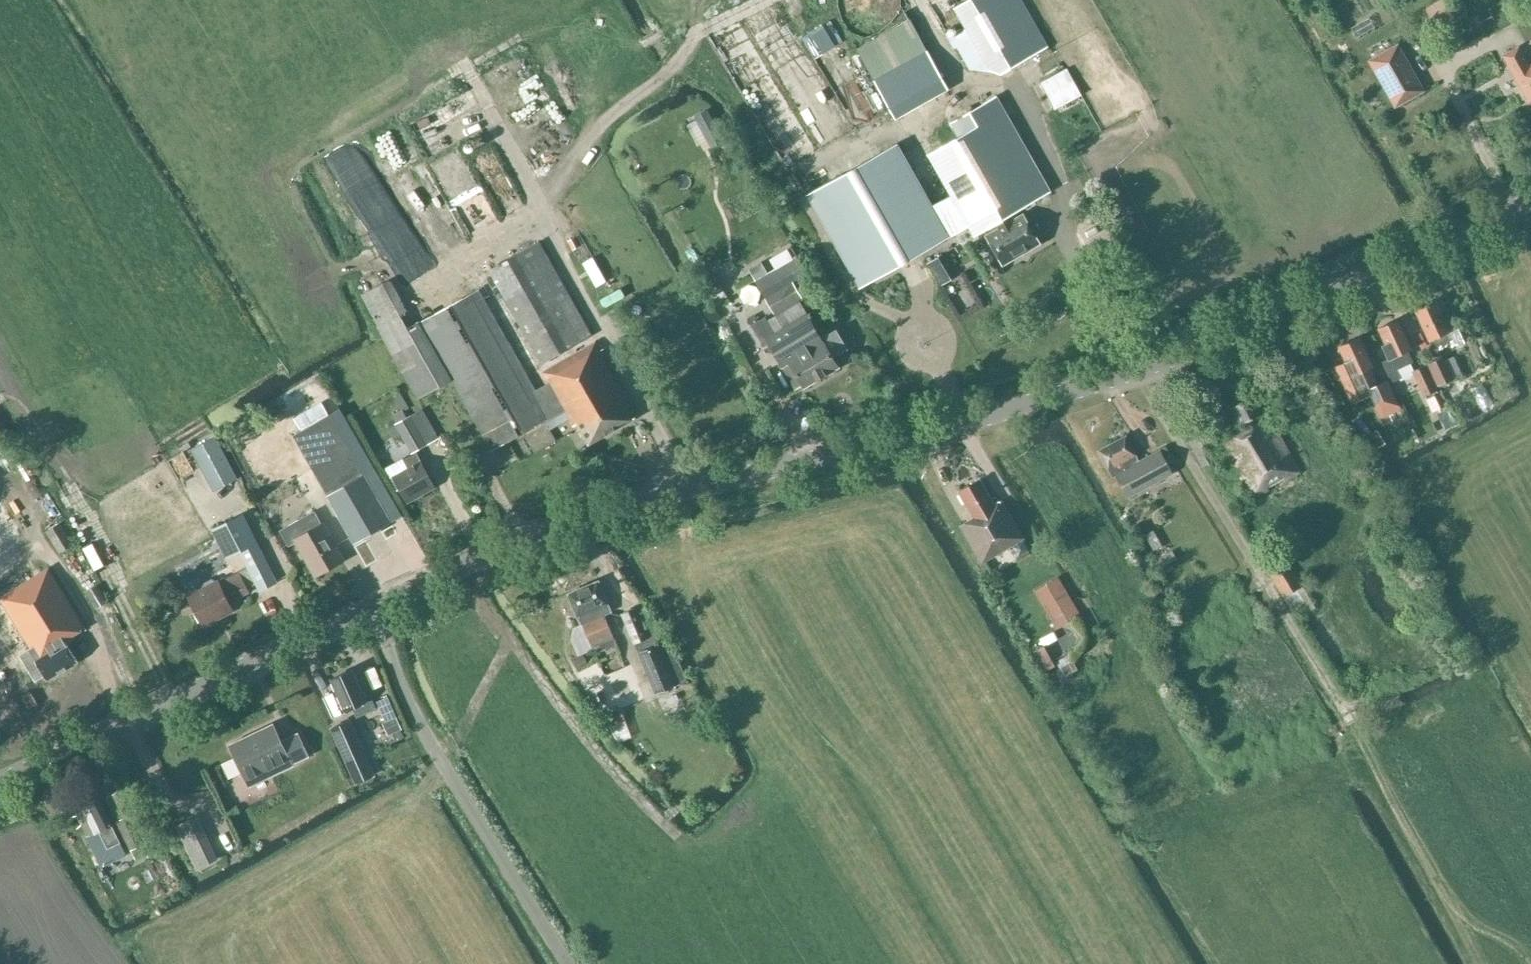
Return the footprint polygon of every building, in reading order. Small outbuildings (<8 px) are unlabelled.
[(899,4),(899,0),(838,0),(838,2),(838,8),(840,14),(842,19),(846,24),(851,28),(856,31),(861,33),(867,33),(873,33),(879,32),(884,29),(889,25),(893,21),(896,16),(898,10),(899,4)] [(1048,47),(1021,0),(969,0),(954,9),(989,70),(1000,74),(1048,47)] [(1444,0),(1440,0),(1424,10),(1436,30),(1455,18),(1444,0)] [(1367,33),(1385,20),(1377,11),(1360,24),(1367,33)] [(880,74),(933,45),(916,14),(863,43),(880,74)] [(784,28),(775,32),(785,51),(794,46),(784,28)] [(1425,91),(1398,43),(1368,60),(1394,108),(1425,91)] [(895,119),(948,88),(927,51),(873,81),(895,119)] [(1529,67),(1520,51),(1505,59),(1528,101),(1530,100),(1530,65),(1529,67)] [(1040,83),(1054,109),(1081,95),(1067,69),(1040,83)] [(792,86),(797,102),(782,106),(786,119),(797,116),(806,151),(822,146),(805,82),(792,86)] [(896,143),(807,194),(860,288),(969,226),(974,236),(983,230),(1003,265),(1040,243),(1023,214),(1009,222),(1006,217),(1050,192),(995,97),(950,123),(958,137),(928,154),(945,185),(952,196),(933,207),(926,196),(896,143)] [(590,124),(580,130),(586,142),(597,136),(590,124)] [(472,152),(479,147),(471,136),(450,152),(465,170),(478,160),(472,152)] [(343,170),(329,175),(354,234),(368,229),(343,170)] [(433,263),(411,221),(389,233),(411,274),(433,263)] [(637,417),(537,242),(473,279),(478,290),(420,323),(419,320),(415,322),(389,278),(360,295),(418,399),(452,381),(492,451),(564,410),(573,426),(576,424),(588,445),(637,417)] [(808,273),(799,258),(757,282),(766,298),(765,298),(776,316),(768,321),(775,333),(766,339),(782,366),(789,362),(804,387),(838,367),(832,358),(847,349),(836,330),(821,339),(798,299),(801,297),(793,283),(808,273)] [(1452,328),(1446,315),(1442,317),(1435,303),(1417,311),(1431,340),(1434,339),(1439,350),(1450,344),(1452,348),(1465,342),(1457,326),(1452,328)] [(1397,320),(1379,328),(1386,343),(1382,345),(1388,359),(1382,362),(1392,382),(1400,378),(1396,369),(1412,362),(1407,351),(1410,349),(1397,320)] [(1371,368),(1358,338),(1340,346),(1347,361),(1337,366),(1353,402),(1370,395),(1376,408),(1396,399),(1387,380),(1376,385),(1369,369),(1371,368)] [(1441,357),(1429,363),(1440,386),(1452,380),(1441,357)] [(1435,391),(1427,374),(1417,378),(1425,396),(1435,391)] [(331,394),(301,411),(307,422),(337,404),(331,394)] [(1246,430),(1221,443),(1251,498),(1268,489),(1267,487),(1282,478),(1284,480),(1298,472),(1268,417),(1264,419),(1261,413),(1262,413),(1252,395),(1230,407),(1240,425),(1243,423),(1246,430)] [(354,544),(403,516),(342,407),(292,436),(354,544)] [(423,410),(410,417),(426,444),(438,437),(423,410)] [(412,452),(426,444),(410,417),(396,424),(412,452)] [(1172,473),(1160,450),(1139,461),(1126,436),(1098,451),(1112,477),(1116,476),(1127,497),(1172,473)] [(213,492),(236,480),(214,437),(191,449),(213,492)] [(416,453),(404,459),(386,469),(391,478),(390,479),(397,490),(400,489),(407,502),(435,487),(416,453)] [(1024,539),(1001,500),(994,504),(979,480),(959,492),(974,517),(960,525),(982,563),(1024,539)] [(289,546),(297,541),(316,575),(342,560),(314,511),(280,531),(289,546)] [(248,568),(256,584),(259,591),(277,583),(243,514),(212,529),(226,558),(239,551),(248,568)] [(46,531),(60,553),(73,545),(60,523),(46,531)] [(1161,546),(1170,541),(1161,525),(1152,530),(1161,546)] [(1163,551),(1167,561),(1184,556),(1181,545),(1163,551)] [(1283,596),(1301,585),(1280,551),(1262,563),(1283,596)] [(256,584),(248,568),(218,582),(189,596),(203,625),(232,610),(228,602),(248,592),(247,589),(256,584)] [(48,569),(1,599),(31,648),(19,655),(35,680),(44,674),(48,680),(77,661),(64,640),(84,628),(48,569)] [(598,581),(568,594),(581,624),(583,623),(596,655),(617,646),(603,615),(611,612),(598,581)] [(86,592),(97,609),(107,603),(96,585),(86,592)] [(1073,592),(1056,601),(1082,646),(1099,637),(1073,592)] [(633,644),(650,637),(637,606),(620,613),(633,644)] [(655,635),(650,637),(633,644),(654,694),(676,685),(688,684),(679,661),(669,647),(661,650),(655,635)] [(1054,666),(1043,646),(1033,651),(1044,672),(1054,666)] [(584,654),(572,658),(576,669),(588,664),(584,654)] [(1087,685),(1069,654),(1055,661),(1059,668),(1056,670),(1069,694),(1087,685)] [(614,666),(621,681),(641,672),(635,657),(614,666)] [(352,670),(331,679),(349,720),(350,719),(352,724),(385,709),(374,685),(362,691),(352,670)] [(402,729),(396,716),(382,723),(387,736),(402,729)] [(349,720),(331,728),(355,784),(375,775),(352,724),(350,719),(349,720)] [(309,755),(298,732),(280,741),(273,725),(229,745),(248,784),(309,755)] [(213,810),(230,805),(224,782),(207,786),(213,810)] [(120,843),(96,793),(75,803),(90,834),(85,836),(101,869),(127,856),(120,843)] [(116,822),(134,859),(149,852),(130,815),(116,822)] [(217,860),(197,816),(176,826),(196,870),(217,860)] [(169,879),(158,856),(143,863),(154,886),(169,879)]
